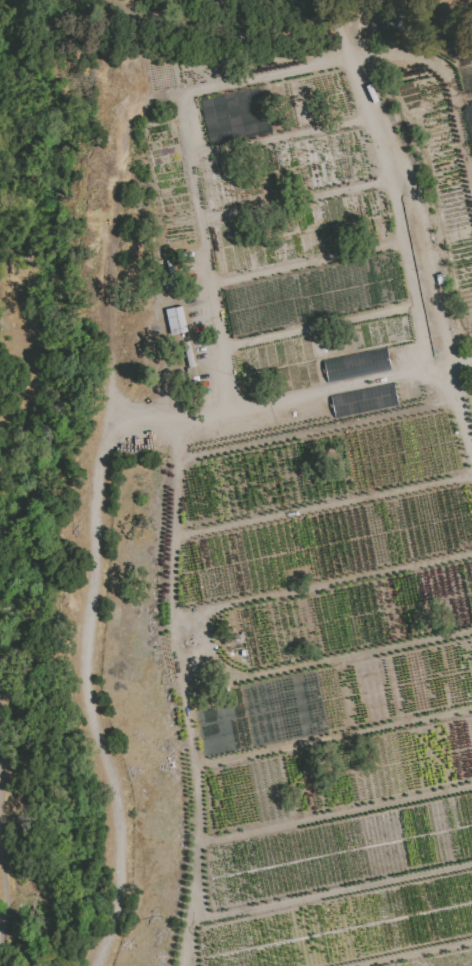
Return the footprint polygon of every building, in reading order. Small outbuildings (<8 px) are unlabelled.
[(349,23),(342,16),(346,12),(353,20),(349,23)] [(172,338),(166,313),(183,309),(189,334),(172,338)] [(191,370),(184,345),(191,344),(196,369),(191,370)] [(390,373),(387,350),(323,358),(326,381),(390,373)] [(334,419),(397,406),(393,383),(330,395),(334,419)] [(231,637),(243,635),(245,645),(241,646),(242,650),(229,652),(228,648),(226,649),(224,639),(231,637)]
